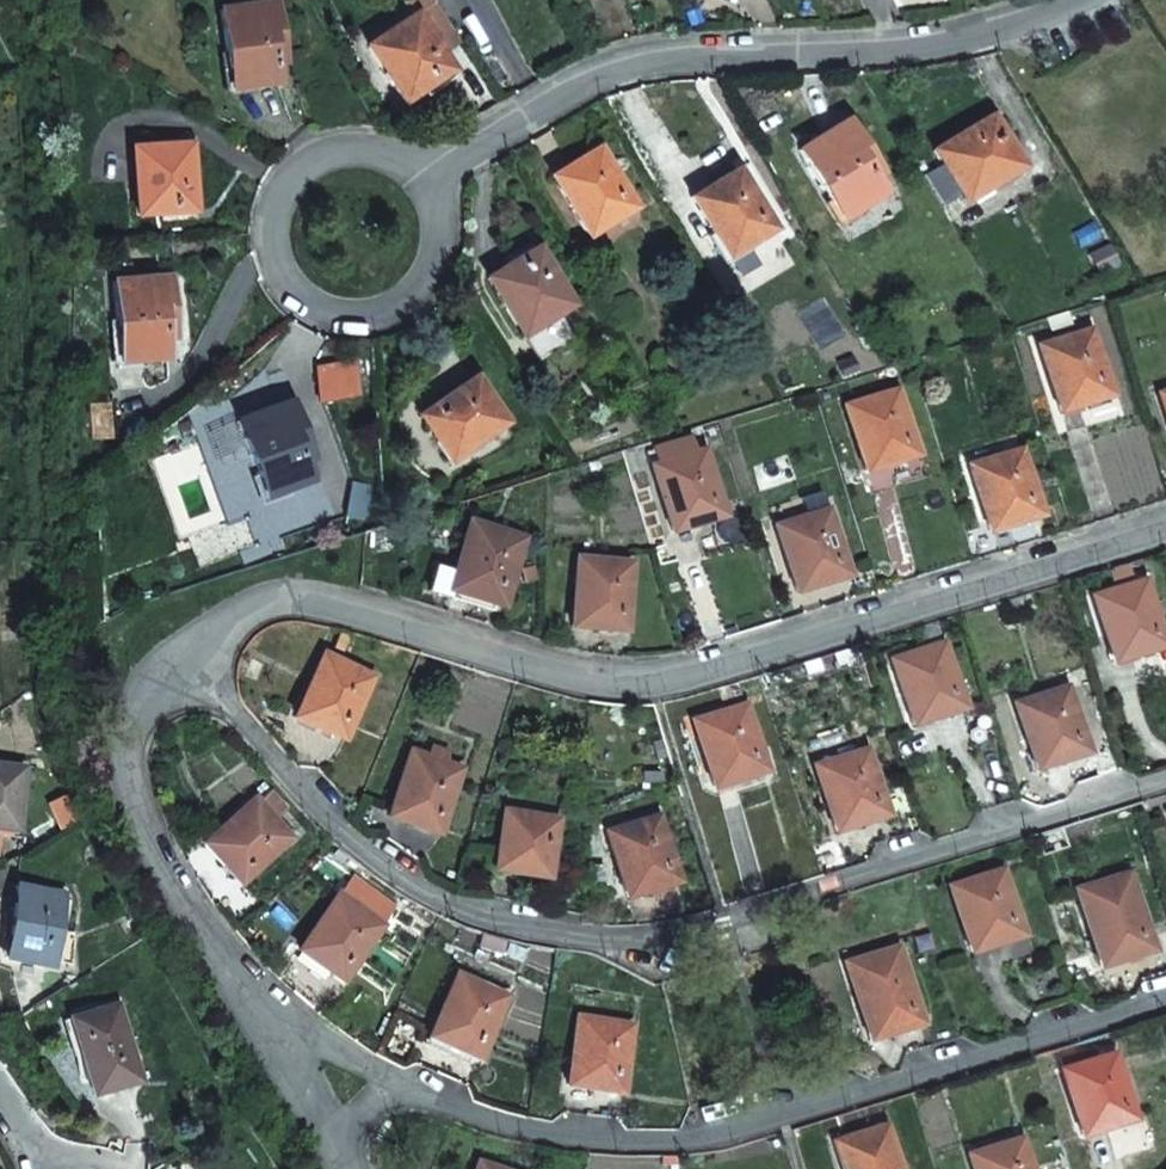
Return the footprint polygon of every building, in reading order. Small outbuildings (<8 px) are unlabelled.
[(405,1),(415,17),(440,56),(460,43),(433,0),(407,0),(405,1)] [(277,4),(220,12),(231,94),(278,84),(277,74),(276,64),(283,64),(277,4)] [(415,17),(371,45),(390,73),(384,76),(402,104),(451,72),(446,64),(440,56),(415,17)] [(306,51),(290,53),(293,78),(309,76),(306,51)] [(963,134),(935,151),(961,195),(990,178),(993,184),(1021,167),(991,117),(963,134)] [(821,137),(797,152),(840,219),(887,189),(845,122),(821,137)] [(190,146),(138,149),(140,182),(133,183),(136,216),(195,212),(192,179),(190,146)] [(575,164),(552,178),(587,236),(627,213),(616,194),(623,191),(598,150),(575,164)] [(715,185),(692,199),(727,257),(766,233),(756,216),(762,212),(737,171),(715,185)] [(1108,242),(1086,253),(1098,276),(1120,265),(1108,242)] [(513,266),(488,282),(505,309),(511,306),(544,359),(574,341),(560,315),(572,307),(538,251),(513,266)] [(171,278),(114,282),(119,362),(167,358),(166,338),(174,338),(172,308),(171,278)] [(1068,312),(1047,319),(1051,332),(1072,325),(1068,312)] [(1089,330),(1039,346),(1058,411),(1080,404),(1102,398),(1096,378),(1103,376),(1089,330)] [(355,363),(319,371),(326,405),(362,397),(355,363)] [(440,412),(424,423),(450,461),(505,423),(476,379),(456,393),(437,406),(440,412)] [(897,390),(845,405),(864,471),(886,464),(907,458),(901,438),(910,435),(897,390)] [(312,460),(290,404),(238,424),(264,498),(310,482),(304,463),(312,460)] [(1021,449),(969,465),(989,530),(1011,523),(1033,517),(1027,496),(1034,494),(1021,449)] [(703,451),(652,467),(672,532),(693,526),(714,519),(709,499),(717,497),(703,451)] [(319,479),(312,460),(304,463),(310,482),(319,479)] [(827,510),(776,525),(796,590),(817,584),(838,577),(832,558),(841,555),(827,510)] [(522,538),(470,524),(456,572),(451,589),(453,589),(474,595),(496,601),(502,581),(509,583),(522,538)] [(630,564),(577,560),(571,628),(616,632),(617,621),(618,610),(626,611),(630,564)] [(1112,589),(1089,596),(1110,661),(1132,654),(1154,647),(1148,628),(1155,625),(1141,580),(1132,583),(1126,564),(1106,570),(1112,589)] [(453,589),(451,589),(456,572),(436,567),(429,592),(451,599),(453,589)] [(1017,596),(1001,601),(1005,616),(1023,611),(1017,596)] [(940,643),(890,659),(911,725),(932,718),(953,711),(946,691),(955,688),(940,643)] [(372,677),(323,655),(295,717),(336,735),(340,726),(345,716),(352,719),(372,677)] [(736,683),(716,689),(719,702),(740,695),(736,683)] [(1064,686),(1013,702),(1034,768),(1056,761),(1077,754),(1071,734),(1079,731),(1064,686)] [(744,706),(692,721),(712,787),(734,780),(755,773),(750,753),(757,751),(744,706)] [(429,757),(410,751),(387,815),(408,823),(430,830),(437,811),(445,813),(461,769),(444,763),(448,753),(432,748),(429,757)] [(864,748),(813,764),(835,830),(856,822),(877,815),(871,795),(879,793),(864,748)] [(0,766),(0,827),(12,828),(20,768),(0,766)] [(290,838),(254,798),(203,843),(218,860),(232,877),(248,863),(254,869),(290,838)] [(556,819),(503,811),(493,868),(515,872),(538,875),(541,856),(551,858),(556,819)] [(656,816),(605,832),(625,897),(647,891),(669,884),(662,864),(670,861),(656,816)] [(998,871),(948,886),(969,952),(990,945),(1012,938),(1005,918),(1013,915),(998,871)] [(1127,872),(1076,888),(1099,965),(1121,958),(1142,951),(1137,931),(1144,929),(1127,872)] [(11,921),(5,955),(50,963),(62,895),(16,887),(11,921)] [(382,925),(338,894),(297,948),(316,962),(334,975),(346,958),(354,964),(382,925)] [(483,933),(478,947),(500,953),(505,939),(483,933)] [(896,946),(845,961),(868,1038),(889,1032),(910,1025),(904,1004),(913,1002),(896,946)] [(506,994),(457,972),(428,1034),(470,1053),(474,1043),(479,1033),(486,1037),(506,994)] [(117,1005),(69,1017),(80,1055),(91,1092),(137,1080),(117,1005)] [(629,1023),(577,1014),(566,1083),(588,1086),(610,1090),(613,1068),(622,1070),(629,1023)] [(424,1041),(467,1060),(470,1053),(428,1034),(424,1041)] [(1084,1062),(1061,1069),(1080,1135),(1124,1122),(1121,1112),(1119,1102),(1126,1100),(1112,1054),(1105,1056),(1102,1046),(1081,1052),(1084,1062)] [(834,1142),(843,1168),(899,1168),(884,1124),(834,1142)] [(968,1154),(973,1168),(1028,1168),(1018,1138),(1013,1140),(1011,1131),(992,1137),(995,1145),(968,1154)]
